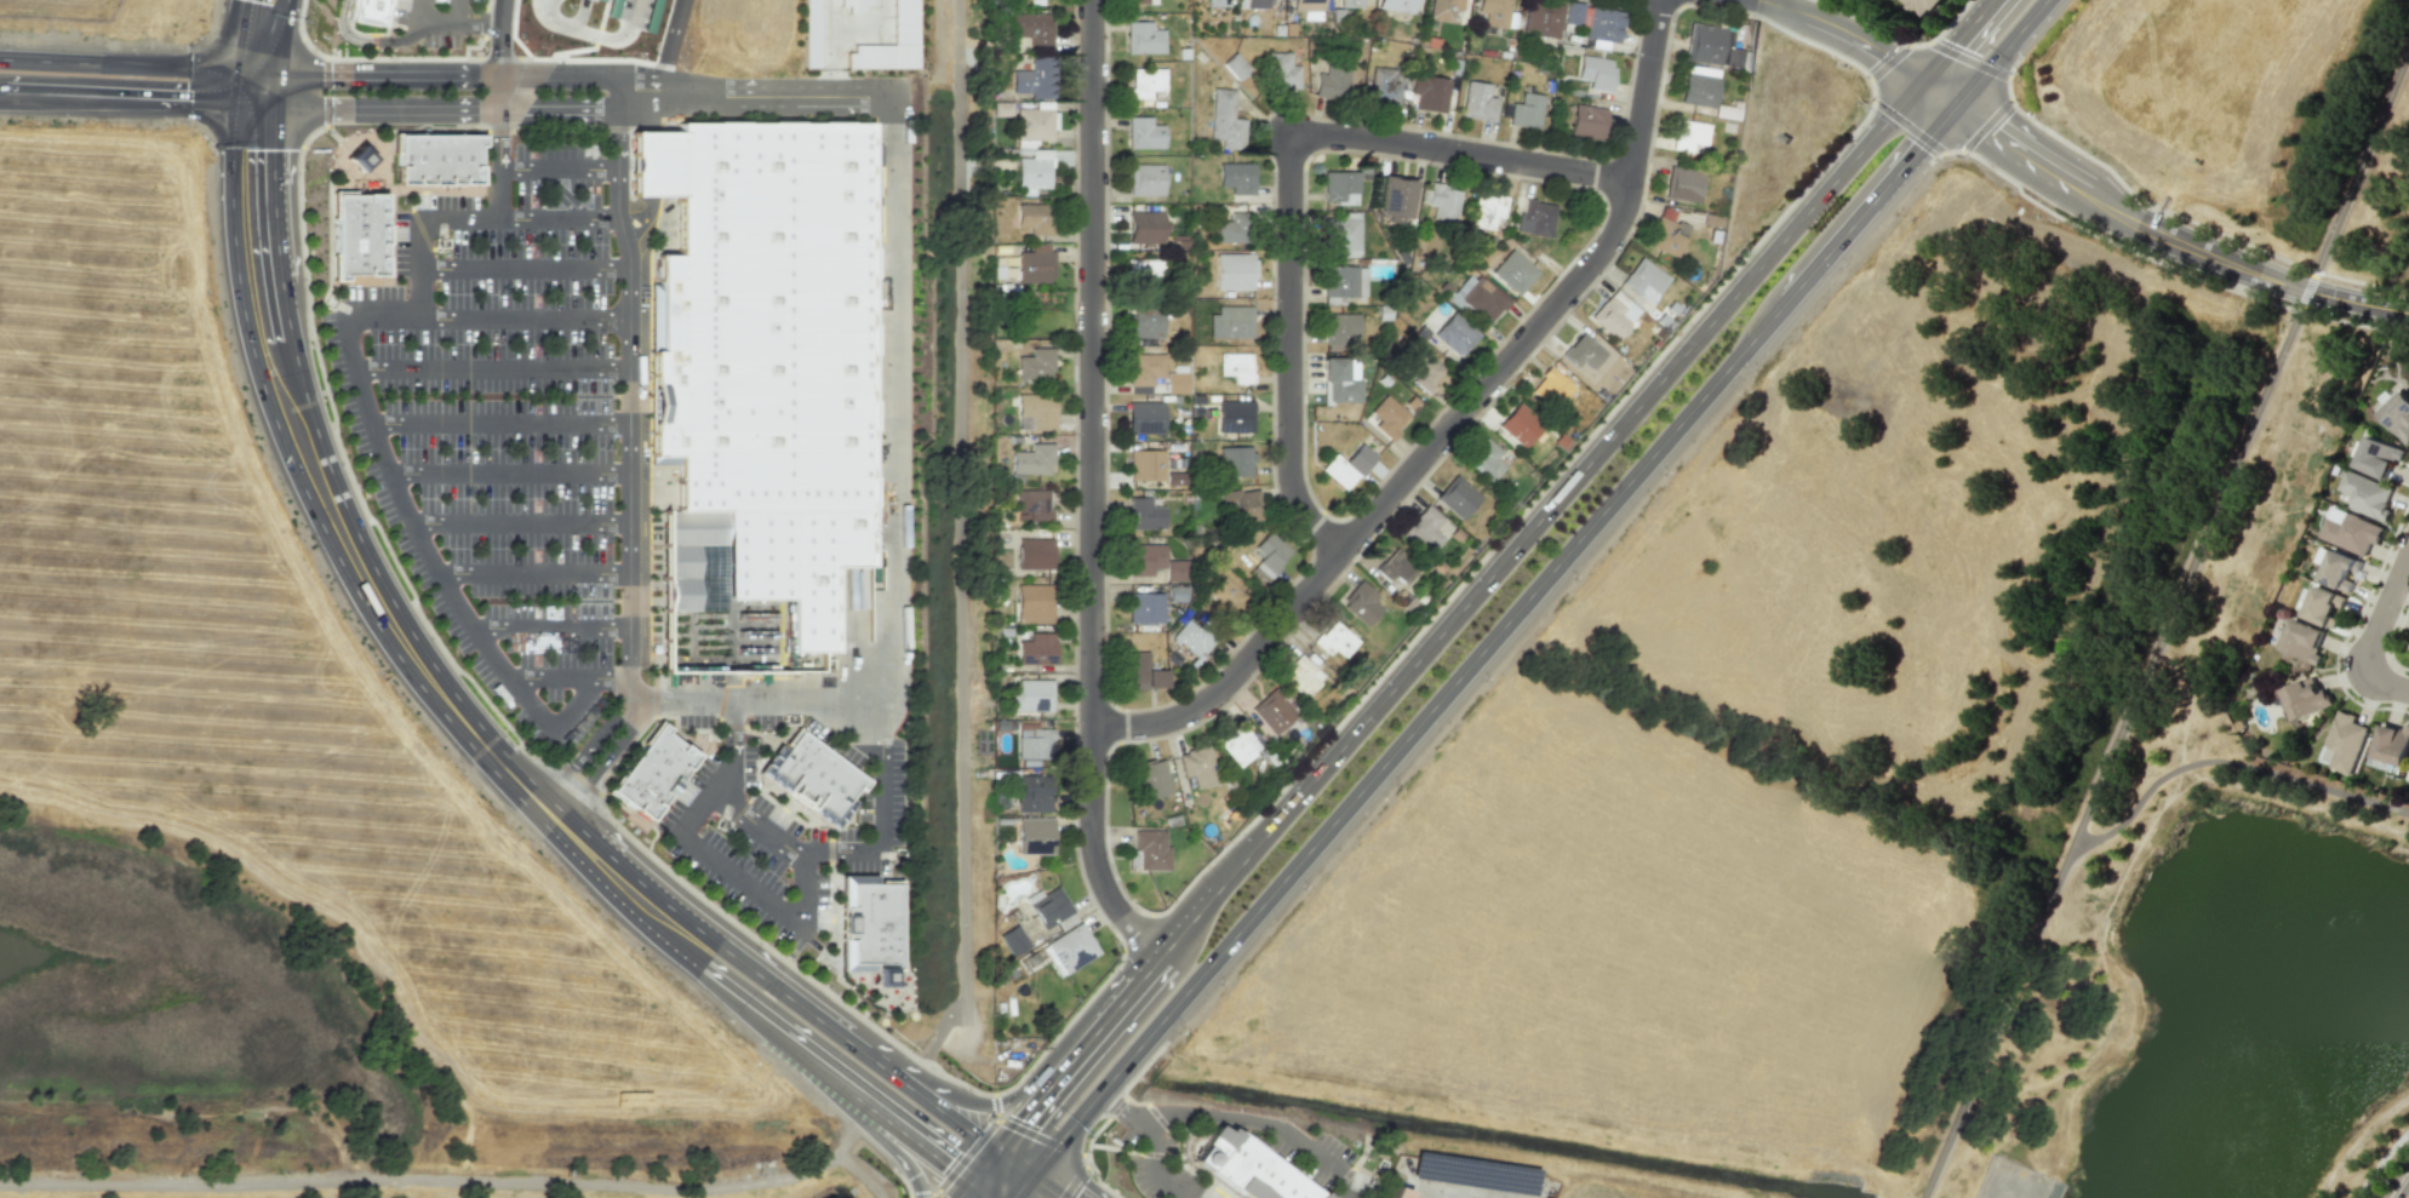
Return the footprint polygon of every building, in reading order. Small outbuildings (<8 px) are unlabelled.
[(345,19),(348,0),(385,0),(380,28),(378,28),(378,29),(350,24),(350,23),(349,22),(349,19),(345,19)] [(819,69),(819,0),(803,0),(803,69),(819,69)] [(840,5),(840,0),(872,0),(872,5),(864,5),(864,13),(848,13),(848,5),(840,5)] [(853,45),(854,53),(846,53),(846,70),(917,68),(917,0),(893,0),(893,45),(853,45)] [(1246,8),(1268,8),(1268,0),(1246,0),(1246,8)] [(1293,11),(1323,11),(1323,0),(1293,0),(1293,11)] [(1363,0),(1338,0),(1338,8),(1363,8),(1363,0)] [(1413,13),(1415,0),(1378,0),(1377,7),(1413,13)] [(1429,18),(1431,0),(1464,0),(1461,11),(1453,10),(1452,22),(1429,18)] [(1477,12),(1486,13),(1484,25),(1507,29),(1512,0),(1479,0),(1477,12)] [(1523,33),(1558,39),(1564,5),(1536,0),(1529,0),(1523,33)] [(1902,1),(1901,0),(1945,0),(1935,11),(1932,8),(1924,17),(1918,12),(1916,15),(1909,7),(1911,5),(1907,1),(1904,5),(1902,4),(1902,1)] [(1567,1),(1563,23),(1580,25),(1584,4),(1567,1)] [(1590,6),(1585,38),(1619,44),(1624,12),(1590,6)] [(1029,36),(1009,36),(1009,13),(1047,13),(1047,21),(1052,21),(1052,45),(1029,45),(1029,36)] [(1126,22),(1127,53),(1163,53),(1163,29),(1151,29),(1151,22),(1126,22)] [(1688,22),(1682,61),(1718,65),(1718,64),(1723,65),(1739,68),(1741,50),(1729,48),(1732,31),(1723,30),(1723,28),(1688,22)] [(1220,64),(1236,81),(1249,70),(1234,52),(1220,64)] [(1266,52),(1268,88),(1299,88),(1299,65),(1291,65),(1291,52),(1266,52)] [(1581,55),(1577,79),(1590,80),(1589,88),(1612,93),(1615,68),(1610,68),(1612,61),(1581,55)] [(1030,98),(1030,92),(1012,93),(1012,70),(1030,70),(1030,57),(1049,57),(1049,99),(1030,98)] [(1350,65),(1326,62),(1324,74),(1316,73),(1314,97),(1345,99),(1350,65)] [(1395,69),(1394,81),(1402,82),(1398,107),(1368,102),(1372,67),(1395,69)] [(1132,69),(1132,88),(1128,88),(1128,99),(1150,99),(1150,91),(1163,91),(1163,69),(1132,69)] [(1683,71),(1678,103),(1713,108),(1718,78),(1683,71)] [(1413,74),(1409,93),(1417,94),(1414,109),(1444,114),(1450,80),(1413,74)] [(1466,80),(1460,116),(1493,121),(1497,98),(1488,97),(1490,85),(1466,80)] [(1232,119),(1234,90),(1212,88),(1208,139),(1220,141),(1220,149),(1243,150),(1246,119),(1232,119)] [(1520,104),(1511,103),(1509,125),(1539,130),(1544,96),(1522,92),(1520,104)] [(992,102),(992,116),(1012,116),(1012,102),(992,102)] [(1574,104),(1569,136),(1603,141),(1608,109),(1574,104)] [(1015,109),(1015,141),(1052,141),(1052,109),(1015,109)] [(788,647),(788,595),(723,594),(723,541),(697,541),(697,608),(663,607),(663,508),(674,508),(673,449),(645,449),(645,342),(654,342),(654,246),(673,246),(673,187),(626,187),(626,121),(674,121),(674,113),(869,114),(869,162),(877,162),(877,230),(869,230),(869,562),(832,562),(832,649),(820,648),(788,647)] [(1127,116),(1127,148),(1163,148),(1162,125),(1150,125),(1150,117),(1127,116)] [(1673,139),(1672,139),(1670,149),(1690,153),(1692,144),(1705,147),(1709,124),(1677,119),(1673,139)] [(483,127),(483,141),(479,141),(479,157),(480,157),(480,177),(396,177),(396,156),(397,156),(397,149),(393,149),(394,127),(483,127)] [(1017,157),(1017,189),(1020,188),(1020,196),(1034,196),(1034,189),(1049,189),(1049,159),(1017,157)] [(1219,160),(1219,184),(1231,184),(1231,191),(1254,191),(1255,160),(1219,160)] [(1128,161),(1129,191),(1163,191),(1163,161),(1128,161)] [(1667,166),(1663,197),(1698,204),(1701,171),(1667,166)] [(1322,168),(1322,199),(1334,197),(1335,202),(1356,201),(1355,189),(1357,189),(1357,168),(1322,168)] [(1379,170),(1413,174),(1407,213),(1400,212),(1398,218),(1384,217),(1385,210),(1378,208),(1379,206),(1375,206),(1375,202),(1374,202),(1379,170)] [(1430,178),(1426,201),(1435,202),(1432,216),(1455,219),(1461,188),(1450,185),(1450,183),(1442,182),(1442,180),(1430,178)] [(334,188),(365,188),(365,185),(384,185),(384,268),(345,269),(345,274),(332,274),(332,247),(334,247),(334,188)] [(1476,190),(1471,223),(1494,227),(1495,214),(1504,216),(1506,194),(1497,191),(1495,194),(1476,190)] [(1518,210),(1516,228),(1528,230),(1528,231),(1550,235),(1555,202),(1534,199),(1534,195),(1524,194),(1522,211),(1518,210)] [(1017,204),(1017,228),(1029,228),(1029,235),(1052,235),(1052,214),(1047,214),(1047,205),(1017,204)] [(1128,208),(1128,241),(1163,240),(1163,210),(1128,208)] [(1231,218),(1218,218),(1218,240),(1253,240),(1252,210),(1231,210),(1231,218)] [(1656,213),(1649,231),(1650,233),(1647,241),(1676,256),(1684,235),(1672,229),(1676,222),(1656,213)] [(1323,216),(1323,247),(1358,247),(1358,216),(1323,216)] [(1017,283),(1048,283),(1048,277),(1053,277),(1053,252),(1047,252),(1047,243),(1030,243),(1030,252),(1017,252),(1017,283)] [(1511,246),(1537,269),(1517,292),(1490,269),(1511,246)] [(1217,251),(1217,287),(1253,287),(1253,276),(1257,276),(1257,257),(1253,257),(1253,251),(1217,251)] [(1621,279),(1627,270),(1640,253),(1670,275),(1656,293),(1656,294),(1652,302),(1621,279)] [(1165,256),(1163,277),(1132,279),(1132,257),(1165,256)] [(1320,264),(1321,285),(1322,285),(1322,293),(1356,293),(1356,264),(1323,263),(1323,264),(1320,264)] [(1477,274),(1509,299),(1501,308),(1499,305),(1486,321),(1458,296),(1477,274)] [(1624,305),(1609,292),(1590,313),(1592,315),(1591,316),(1615,337),(1629,320),(1619,311),(1624,305)] [(1209,311),(1209,336),(1253,336),(1253,303),(1218,303),(1218,311),(1209,311)] [(1133,313),(1128,311),(1128,334),(1163,334),(1163,304),(1133,304),(1133,313)] [(1452,309),(1478,331),(1460,354),(1457,350),(1455,352),(1432,332),(1452,309)] [(1323,310),(1323,342),(1341,342),(1341,333),(1357,333),(1358,310),(1323,310)] [(1561,351),(1575,363),(1581,357),(1592,367),(1607,350),(1581,328),(1568,344),(1567,343),(1561,351)] [(1049,368),(1049,377),(1017,376),(1017,354),(1031,354),(1031,345),(1053,345),(1053,368),(1049,368)] [(1421,345),(1446,367),(1432,382),(1435,384),(1427,392),(1412,378),(1417,372),(1407,363),(1421,345)] [(1252,350),(1252,371),(1253,371),(1254,380),(1234,382),(1234,373),(1219,373),(1219,350),(1252,350)] [(1129,359),(1129,384),(1152,383),(1152,376),(1166,376),(1165,351),(1133,351),(1133,359),(1129,359)] [(1320,352),(1320,377),(1324,377),(1324,397),(1356,397),(1356,374),(1343,373),(1344,352),(1320,352)] [(1566,391),(1572,384),(1546,363),(1540,371),(1543,373),(1528,389),(1552,409),(1567,392),(1566,391)] [(1166,369),(1167,390),(1189,391),(1189,369),(1166,369)] [(2405,443),(2408,439),(2408,398),(2401,389),(2392,397),(2388,393),(2372,408),(2405,443)] [(1017,391),(1017,414),(1018,414),(1018,426),(1031,426),(1031,428),(1055,428),(1054,391),(1017,391)] [(1384,391),(1369,409),(1379,417),(1373,424),(1391,438),(1398,429),(1396,426),(1409,412),(1384,391)] [(1218,399),(1218,430),(1253,430),(1253,399),(1218,399)] [(1128,400),(1128,431),(1165,431),(1165,400),(1128,400)] [(1517,400),(1544,422),(1522,446),(1497,423),(1517,400)] [(1484,435),(1501,448),(1495,455),(1505,464),(1490,481),(1464,458),(1484,435)] [(2353,466),(2385,480),(2394,459),(2400,462),(2405,451),(2366,435),(2353,466)] [(1318,466),(1343,488),(1356,472),(1357,474),(1375,454),(1360,440),(1344,459),(1333,451),(1318,466)] [(1012,448),(1011,471),(1049,471),(1049,462),(1053,462),(1053,441),(1031,441),(1031,448),(1012,448)] [(1251,443),(1252,449),(1255,449),(1255,459),(1252,459),(1252,474),(1220,475),(1220,445),(1251,443)] [(1129,448),(1131,478),(1165,478),(1165,448),(1129,448)] [(2393,488),(2345,469),(2337,489),(2353,496),(2348,507),(2386,522),(2392,508),(2386,506),(2393,488)] [(1454,471),(1481,494),(1460,518),(1434,495),(1454,471)] [(1017,487),(1017,510),(1030,510),(1030,518),(1052,518),(1052,506),(1048,506),(1048,487),(1017,487)] [(1220,489),(1223,505),(1228,504),(1230,522),(1263,517),(1258,487),(1240,489),(1240,487),(1220,489)] [(1151,504),(1151,495),(1128,495),(1128,527),(1165,527),(1165,504),(1151,504)] [(1425,501),(1442,516),(1432,527),(1442,535),(1427,554),(1401,531),(1425,501)] [(2365,555),(2370,543),(2377,545),(2384,526),(2330,506),(2318,538),(2365,555)] [(1251,568),(1266,581),(1281,564),(1278,562),(1291,548),(1269,528),(1254,545),(1263,554),(1251,568)] [(1019,537),(1019,543),(1018,543),(1018,567),(1053,567),(1053,537),(1019,537)] [(1165,543),(1165,566),(1152,566),(1152,574),(1129,574),(1129,561),(1134,562),(1134,543),(1165,543)] [(1395,545),(1418,566),(1404,583),(1394,573),(1389,579),(1373,566),(1379,558),(1381,560),(1395,545)] [(2348,579),(2355,557),(2329,548),(2318,582),(2349,591),(2352,581),(2348,579)] [(1167,558),(1167,580),(1189,579),(1188,558),(1167,558)] [(1223,573),(1208,591),(1232,612),(1247,595),(1223,573)] [(1361,578),(1378,594),(1373,600),(1381,607),(1367,625),(1343,604),(1347,600),(1344,597),(1361,578)] [(1017,581),(1017,614),(1038,614),(1038,613),(1052,613),(1052,583),(1017,581)] [(1169,584),(1169,600),(1186,600),(1186,584),(1169,584)] [(2327,626),(2335,606),(2341,608),(2345,596),(2314,584),(2301,616),(2327,626)] [(1129,591),(1129,621),(1163,620),(1163,591),(1129,591)] [(1188,617),(1197,625),(1203,619),(1219,634),(1204,652),(1201,649),(1196,655),(1173,635),(1188,617)] [(1334,618),(1358,640),(1344,657),(1333,648),(1328,654),(1312,640),(1320,631),(1322,632),(1334,618)] [(2324,631),(2291,618),(2279,649),(2317,665),(2322,653),(2316,651),(2324,631)] [(1018,638),(1018,663),(1055,663),(1055,638),(1053,638),(1053,631),(1030,631),(1030,638),(1018,638)] [(1149,649),(1127,649),(1127,681),(1135,681),(1135,688),(1148,687),(1148,684),(1167,684),(1167,666),(1149,666),(1149,649)] [(1299,652),(1316,666),(1310,672),(1321,682),(1306,699),(1282,677),(1294,663),(1292,660),(1299,652)] [(2281,687),(2295,717),(2334,701),(2329,692),(2328,692),(2324,686),(2319,688),(2312,673),(2305,677),(2304,676),(2281,687)] [(1018,687),(1011,687),(1011,710),(1052,710),(1052,678),(1018,677),(1018,687)] [(1274,686),(1298,712),(1274,734),(1249,707),(1274,686)] [(2367,727),(2354,722),(2356,716),(2337,709),(2319,760),(2329,763),(2328,767),(2350,775),(2367,727)] [(1240,720),(1253,736),(1247,741),(1257,752),(1238,767),(1219,741),(1234,729),(1231,727),(1240,720)] [(2408,748),(2408,728),(2379,722),(2371,758),(2405,766),(2408,748)] [(1031,734),(1017,735),(1017,757),(1053,756),(1052,727),(1031,727),(1031,734)] [(659,732),(694,757),(650,816),(616,791),(659,732)] [(801,735),(860,780),(835,814),(776,769),(801,735)] [(1208,743),(1218,780),(1195,786),(1191,774),(1184,775),(1178,752),(1186,751),(1185,749),(1208,743)] [(1155,760),(1154,756),(1132,762),(1140,799),(1172,791),(1162,757),(1155,760)] [(1017,773),(1017,810),(1052,809),(1052,795),(1048,795),(1048,773),(1017,773)] [(1018,816),(1018,853),(1053,853),(1053,816),(1018,816)] [(1134,829),(1134,849),(1138,849),(1138,869),(1169,869),(1169,846),(1165,846),(1165,829),(1134,829)] [(1028,902),(1043,929),(1072,910),(1057,884),(1028,902)] [(902,887),(902,961),(848,961),(848,887),(902,887)] [(1045,942),(1064,973),(1099,951),(1080,921),(1045,942)] [(1015,923),(1030,945),(1012,956),(998,934),(1015,923)] [(1323,1194),(1328,1197),(1327,1197),(1248,1197),(1242,1193),(1240,1196),(1238,1196),(1237,1197),(1236,1196),(1237,1194),(1236,1193),(1236,1192),(1224,1183),(1220,1181),(1221,1181),(1209,1171),(1208,1173),(1206,1170),(1206,1169),(1198,1164),(1194,1162),(1197,1158),(1198,1158),(1203,1151),(1202,1151),(1204,1147),(1206,1148),(1213,1137),(1213,1136),(1215,1134),(1217,1133),(1219,1129),(1220,1128),(1230,1135),(1232,1130),(1240,1135),(1241,1133),(1248,1139),(1251,1135),(1252,1136),(1252,1137),(1269,1151),(1270,1150),(1271,1151),(1269,1154),(1323,1196),(1323,1194)] [(1408,1190),(1405,1197),(1387,1197),(1394,1183),(1408,1190)]
